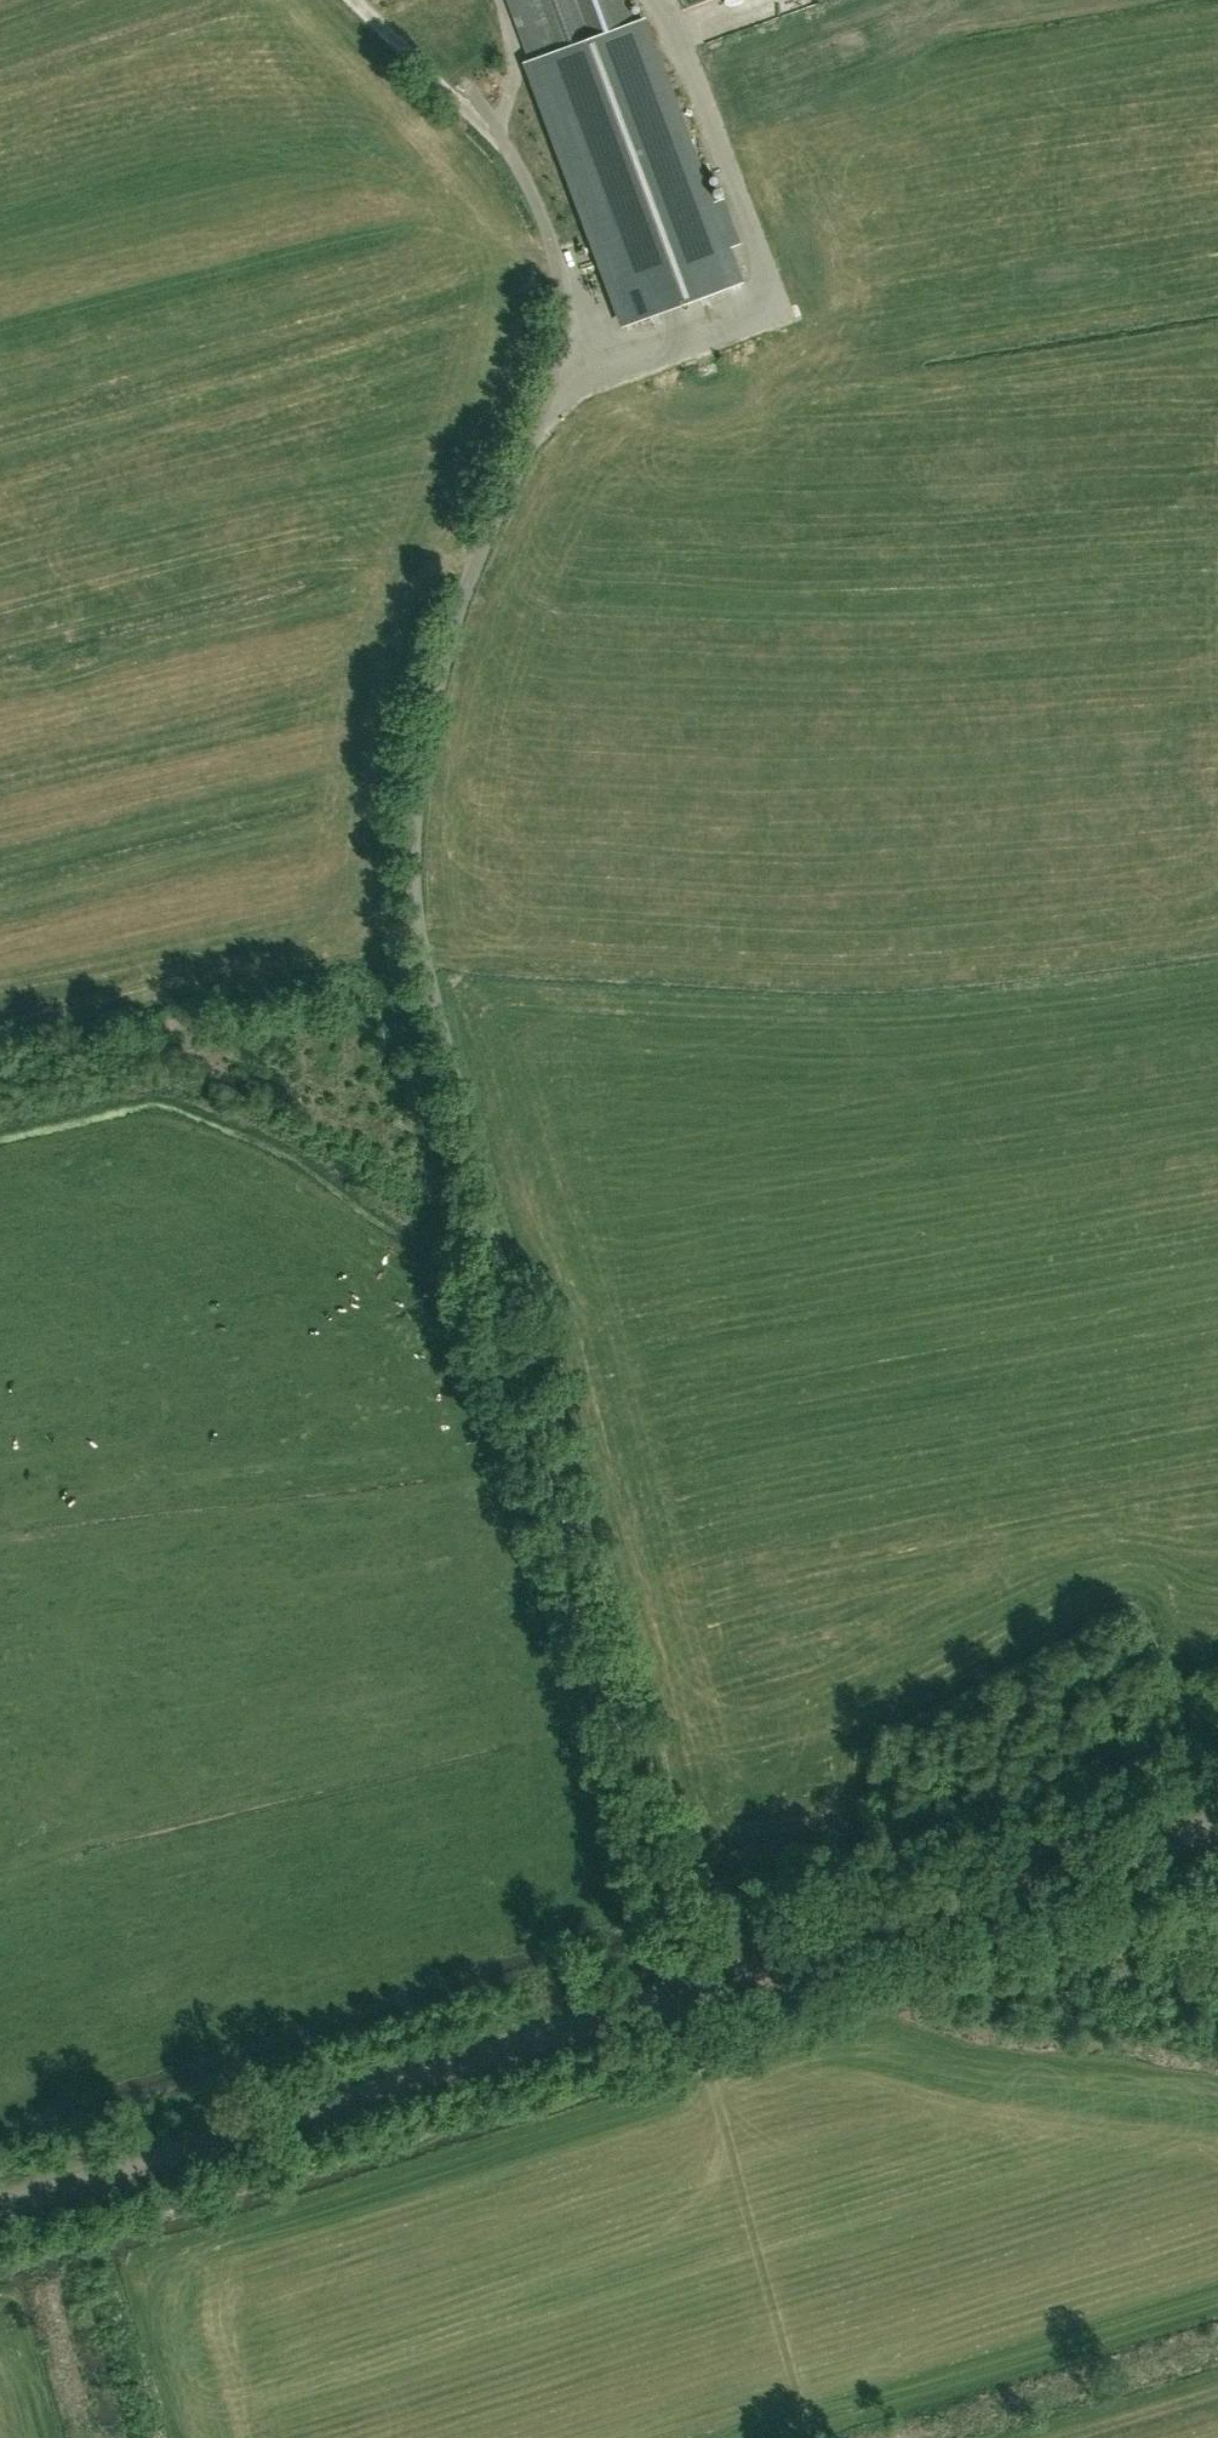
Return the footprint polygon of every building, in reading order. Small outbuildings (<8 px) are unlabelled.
[(634,23),(634,22),(626,0),(509,0),(531,61),(532,61),(634,23)] [(634,22),(634,23),(532,61),(531,61),(528,62),(625,323),(739,282),(726,248),(740,242),(724,199),(710,204),(641,20),(634,22)]
